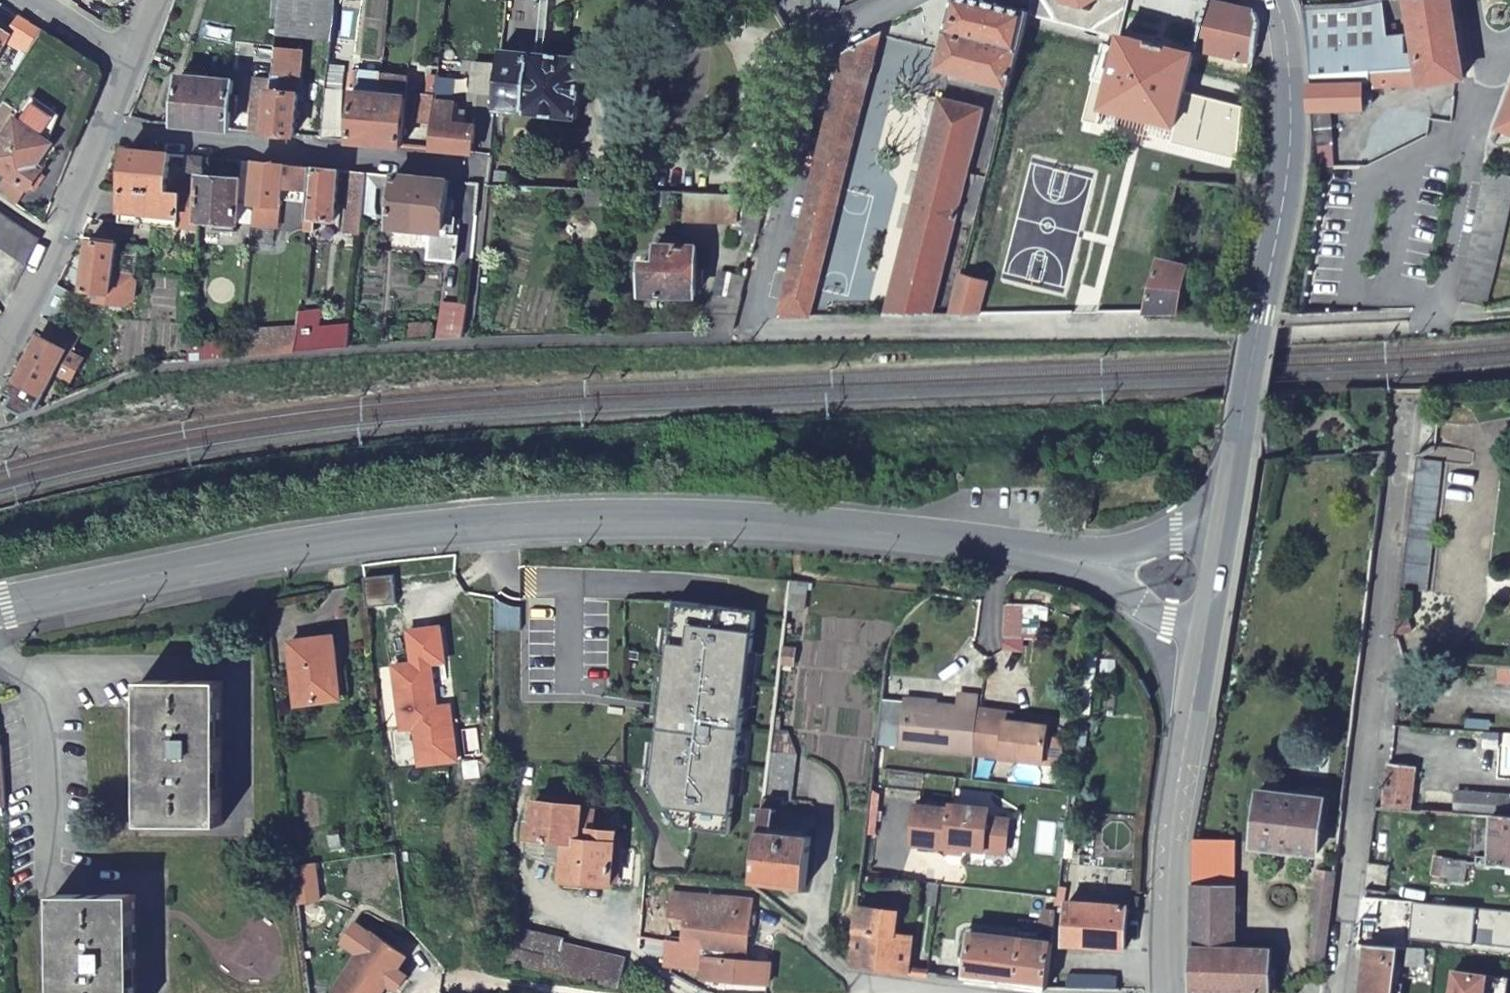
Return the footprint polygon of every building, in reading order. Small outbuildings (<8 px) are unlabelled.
[(290,131),(295,90),(323,92),(332,0),(276,0),(268,79),(263,129),(290,131)] [(803,7),(830,9),(832,0),(805,0),(803,7)] [(1029,9),(1002,2),(994,0),(957,0),(942,66),(1004,81),(1001,94),(1007,95),(1029,9)] [(1129,3),(1130,0),(1031,0),(1029,9),(1122,32),(1129,3)] [(1208,0),(1196,46),(1254,58),(1260,21),(1257,11),(1208,0)] [(1385,0),(1373,0),(1369,1),(1304,5),(1313,59),(1313,68),(1342,66),(1342,82),(1310,84),(1310,108),(1317,143),(1332,140),(1327,107),(1365,104),(1364,80),(1424,79),(1418,30),(1390,35),(1385,0)] [(1455,0),(1414,0),(1418,30),(1459,25),(1455,0)] [(1459,25),(1418,30),(1424,79),(1466,74),(1459,25)] [(783,315),(811,314),(882,30),(845,49),(783,315)] [(1195,50),(1122,32),(1104,105),(1176,124),(1195,50)] [(493,93),(491,108),(572,114),(576,58),(508,52),(497,52),(496,63),(493,93)] [(466,91),(493,93),(496,63),(469,61),(466,91)] [(345,137),(373,139),(378,90),(380,68),(353,66),(345,137)] [(1342,66),(1313,68),(1310,69),(1310,84),(1342,82),(1342,66)] [(180,71),(174,120),(201,122),(206,72),(180,71)] [(447,72),(434,71),(431,96),(426,144),(470,148),(473,122),(450,119),(453,100),(444,98),(447,72)] [(230,75),(206,72),(201,122),(225,125),(228,92),(232,92),(233,87),(228,87),(230,75)] [(246,127),(263,129),(268,79),(250,77),(246,127)] [(378,90),(373,139),(398,141),(402,92),(378,90)] [(0,132),(0,169),(8,175),(26,188),(29,190),(41,174),(34,169),(51,146),(42,140),(59,118),(28,95),(0,132)] [(322,95),(319,134),(338,136),(337,96),(322,95)] [(426,144),(431,96),(420,95),(416,132),(407,131),(406,142),(426,144)] [(958,222),(976,226),(988,174),(969,170),(984,109),(941,98),(891,314),(936,313),(958,222)] [(1501,126),(1509,130),(1509,104),(1501,126)] [(123,144),(117,218),(197,226),(198,217),(199,192),(163,189),(167,149),(144,147),(123,144)] [(1211,166),(1241,170),(1244,153),(1214,149),(1211,166)] [(201,152),(187,150),(185,170),(200,172),(201,152)] [(1501,155),(1492,153),(1490,162),(1498,165),(1501,155)] [(256,156),(239,155),(238,164),(245,169),(255,170),(256,156)] [(255,170),(251,219),(258,220),(260,206),(283,209),(286,184),(307,185),(310,161),(256,156),(255,170)] [(310,161),(307,185),(305,219),(313,220),(314,214),(331,215),(335,163),(310,161)] [(346,201),(359,203),(360,190),(362,165),(349,165),(346,201)] [(385,168),(362,165),(360,190),(370,191),(372,179),(383,180),(385,168)] [(386,219),(414,221),(419,170),(391,168),(386,219)] [(419,170),(414,221),(422,222),(421,229),(429,229),(427,253),(455,256),(458,231),(452,230),(453,210),(443,209),(446,173),(419,170)] [(236,175),(200,172),(199,192),(198,217),(211,218),(210,230),(230,232),(232,220),(233,220),(236,175)] [(460,206),(473,207),(475,175),(462,174),(460,206)] [(8,175),(0,187),(0,190),(17,201),(26,188),(8,175)] [(757,231),(767,189),(682,187),(680,213),(731,217),(730,225),(757,231)] [(1509,213),(1509,211),(1509,210),(1509,203),(1509,202),(1483,196),(1460,295),(1490,298),(1509,213)] [(0,205),(0,242),(25,260),(39,231),(0,205)] [(639,256),(638,290),(695,289),(695,241),(676,241),(676,231),(653,230),(653,240),(651,241),(651,256),(639,256)] [(116,238),(89,235),(81,285),(89,286),(88,296),(123,301),(131,295),(133,274),(128,267),(112,265),(116,238)] [(1161,259),(1146,312),(1180,311),(1183,303),(1191,304),(1198,279),(1190,277),(1192,268),(1161,259)] [(721,264),(705,326),(734,324),(747,270),(721,264)] [(463,321),(465,300),(440,298),(437,335),(460,332),(461,321),(463,321)] [(295,323),(295,326),(308,326),(317,313),(297,311),(295,323)] [(10,374),(3,388),(16,397),(11,407),(23,412),(38,406),(51,369),(67,377),(80,352),(68,347),(76,330),(49,317),(17,378),(10,374)] [(406,318),(404,337),(429,335),(431,319),(406,318)] [(295,323),(240,325),(238,352),(293,347),(295,326),(295,323)] [(295,326),(293,347),(348,342),(349,328),(308,326),(295,326)] [(1407,511),(1434,506),(1440,454),(1414,451),(1407,511)] [(1425,585),(1434,506),(1407,511),(1399,581),(1425,585)] [(506,599),(494,591),(495,623),(519,623),(520,601),(506,599)] [(753,604),(673,595),(670,623),(674,623),(672,649),(667,649),(664,676),(669,677),(664,722),(659,722),(655,750),(660,751),(656,782),(678,821),(727,828),(731,786),(726,786),(729,760),(734,761),(736,746),(731,745),(733,733),(738,734),(743,690),(738,689),(743,645),(748,646),(753,604)] [(298,703),(344,698),(338,635),(292,639),(298,703)] [(414,740),(418,776),(455,771),(449,732),(436,734),(434,721),(429,678),(442,676),(438,642),(407,646),(411,678),(393,681),(401,741),(414,740)] [(139,685),(141,828),(222,827),(219,682),(139,685)] [(903,696),(877,693),(872,738),(897,741),(971,749),(976,705),(977,692),(957,689),(956,702),(903,696)] [(976,705),(971,749),(1042,758),(1042,757),(1045,732),(1046,722),(1010,717),(1011,710),(976,705)] [(434,721),(436,734),(449,732),(448,719),(434,721)] [(1060,734),(1045,732),(1042,757),(1056,759),(1060,734)] [(1387,760),(1382,800),(1409,803),(1413,764),(1387,760)] [(1262,799),(1258,844),(1315,851),(1322,793),(1258,785),(1257,799),(1262,799)] [(1422,805),(1491,812),(1509,813),(1509,795),(1423,786),(1422,805)] [(556,855),(555,872),(608,874),(608,819),(586,818),(587,797),(574,797),(574,792),(526,790),(525,811),(520,811),(520,827),(525,828),(525,842),(556,855)] [(804,805),(810,806),(812,796),(805,796),(804,805)] [(833,808),(834,799),(812,796),(810,806),(833,808)] [(958,842),(981,845),(982,832),(1002,835),(1005,814),(986,812),(987,803),(947,799),(947,802),(910,798),(905,837),(943,840),(943,836),(958,838),(958,842)] [(772,800),(761,799),(752,873),(801,879),(807,827),(770,822),(772,800)] [(1491,812),(1488,857),(1509,858),(1509,813),(1491,812)] [(982,832),(981,845),(1001,846),(1002,835),(982,832)] [(1239,844),(1209,842),(1198,842),(1192,989),(1269,990),(1271,943),(1237,942),(1239,844)] [(1447,868),(1448,853),(1431,852),(1429,867),(1434,867),(1433,872),(1442,873),(1443,867),(1447,868)] [(1330,912),(1335,871),(1318,869),(1312,909),(1317,910),(1330,912)] [(753,895),(672,885),(664,950),(722,956),(721,965),(744,967),(743,974),(765,976),(767,955),(746,952),(753,895)] [(57,992),(137,992),(133,897),(53,899),(57,992)] [(1066,898),(1063,940),(1122,945),(1126,903),(1066,898)] [(1411,902),(1407,938),(1470,944),(1470,943),(1509,947),(1509,943),(1509,911),(1411,902)] [(852,903),(846,960),(904,968),(908,933),(892,931),(895,908),(852,903)] [(1038,938),(1050,939),(1053,905),(1042,904),(1041,914),(1038,938)] [(1324,957),(1330,912),(1317,910),(1312,957),(1324,957)] [(359,952),(374,932),(358,920),(343,939),(359,952)] [(963,976),(1045,988),(1050,939),(1038,938),(969,929),(963,976)] [(332,987),(341,992),(378,992),(407,955),(375,931),(374,932),(359,952),(332,987)] [(504,971),(552,975),(615,981),(618,952),(553,946),(554,940),(507,936),(504,971)] [(1397,945),(1364,942),(1359,992),(1393,992),(1397,945)] [(1423,969),(1425,948),(1406,946),(1404,967),(1423,969)] [(1060,987),(1115,989),(1116,971),(1062,969),(1060,987)] [(1453,972),(1450,992),(1503,992),(1505,981),(1453,972)]
